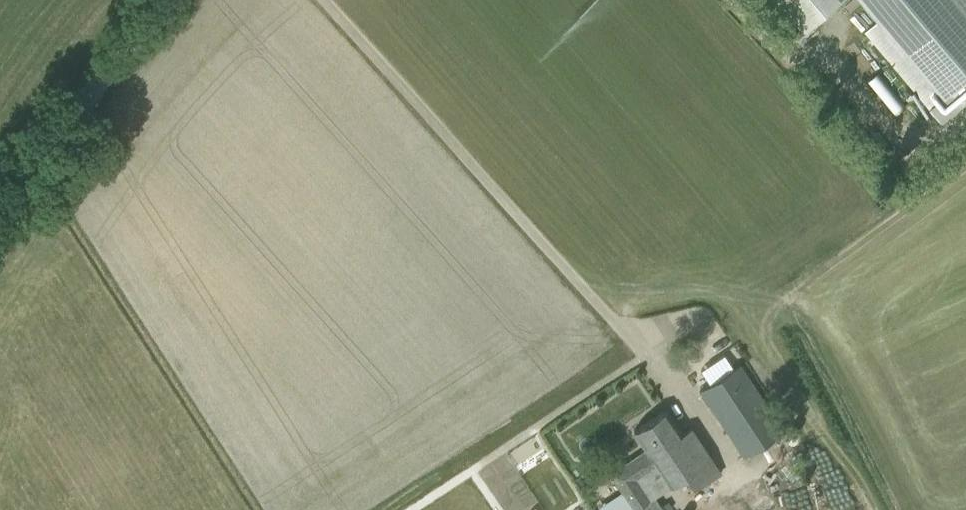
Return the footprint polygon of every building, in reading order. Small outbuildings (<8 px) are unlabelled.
[(805,32),(843,0),(779,0),(805,32)] [(878,20),(865,31),(942,123),(965,102),(965,0),(861,0),(878,20)] [(876,69),(866,78),(895,110),(905,101),(876,69)] [(699,390),(743,458),(784,431),(739,364),(699,390)] [(660,507),(653,497),(683,477),(692,491),(720,473),(690,427),(682,433),(666,410),(633,431),(645,450),(609,474),(622,494),(607,504),(611,509),(655,509),(660,507)]
